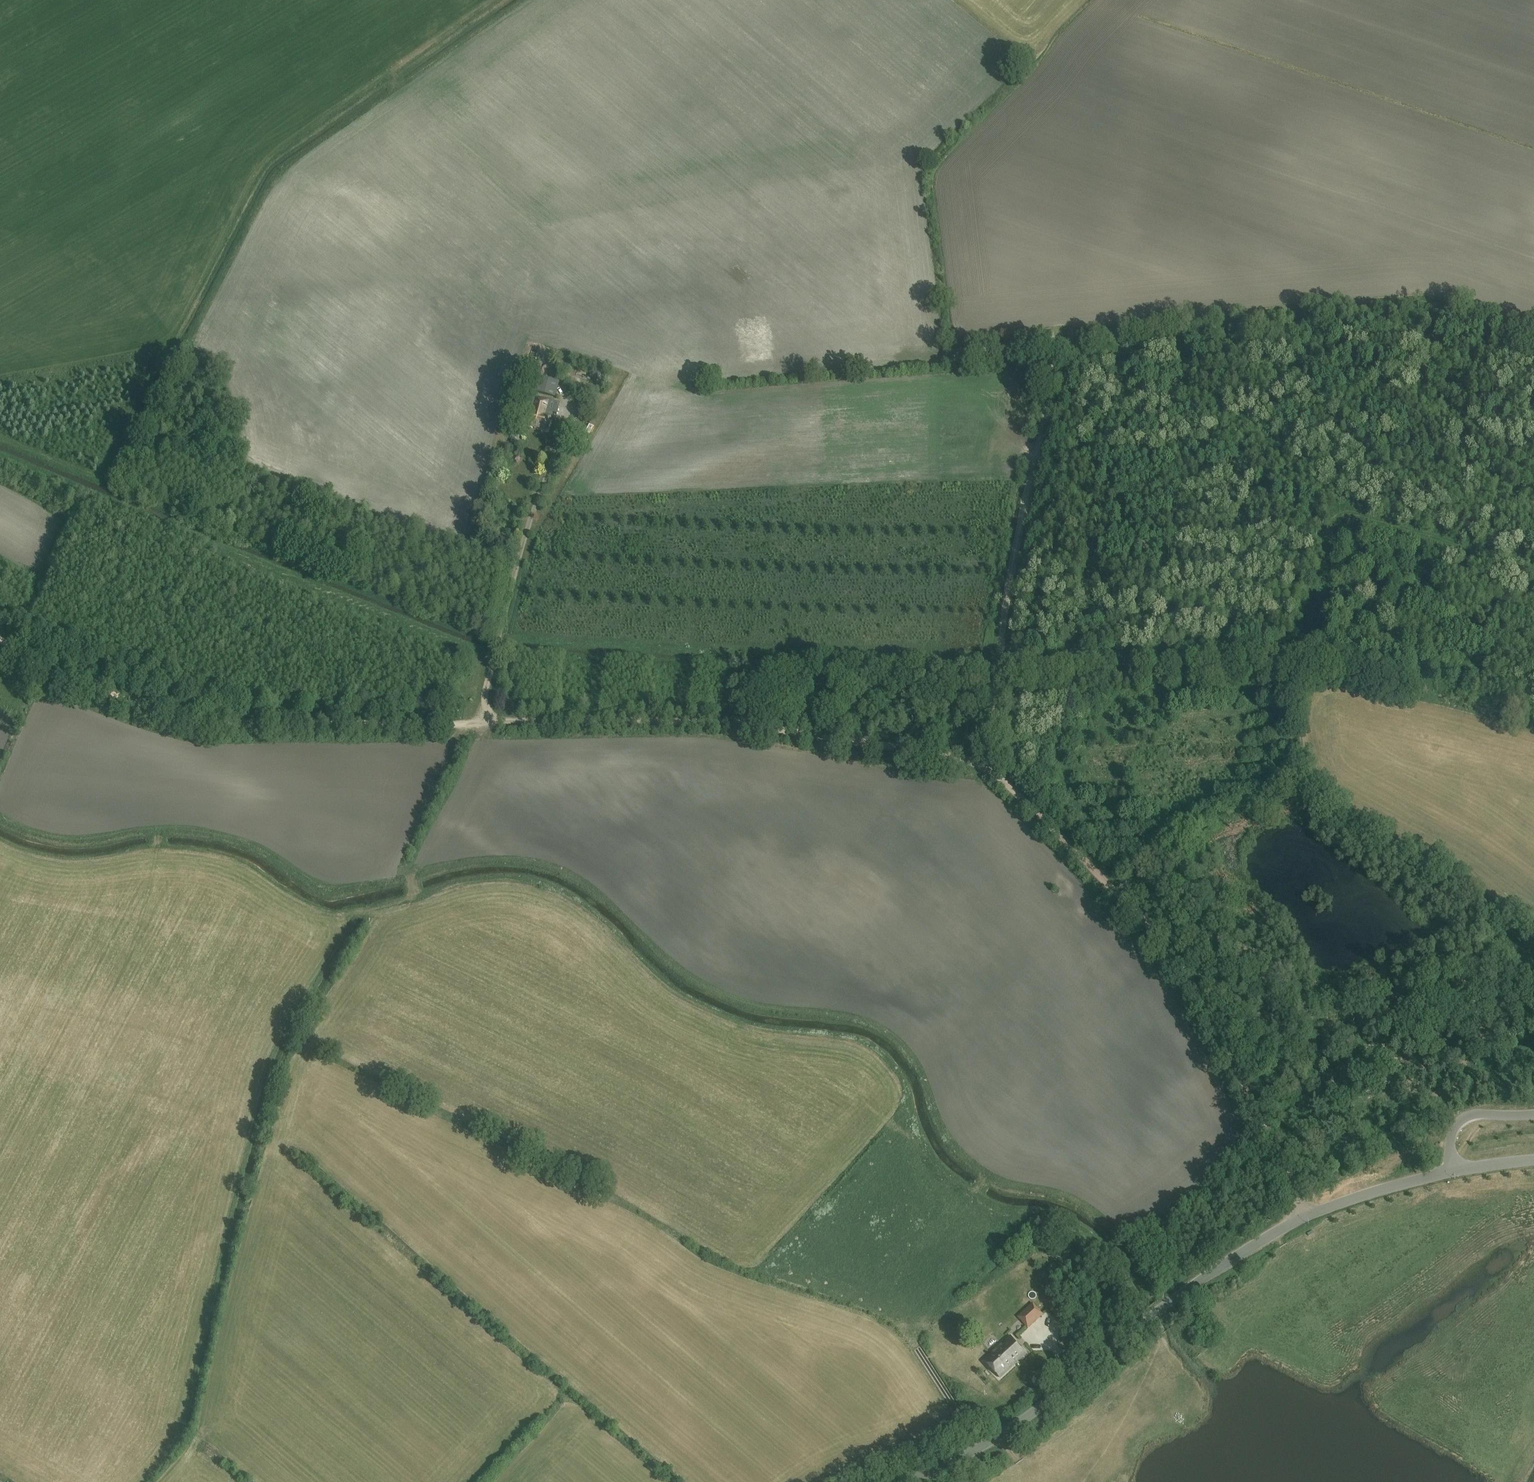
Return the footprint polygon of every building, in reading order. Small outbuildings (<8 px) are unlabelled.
[(558,382),(537,376),(533,392),(555,397),(558,382)] [(551,412),(553,403),(536,399),(533,412),(524,410),(521,422),(529,424),(529,425),(541,429),(541,428),(547,430),(551,416),(545,415),(546,411),(551,412)] [(520,433),(514,431),(510,442),(517,444),(520,433)] [(1018,1317),(1028,1328),(1043,1315),(1032,1304),(1018,1317)] [(1001,1346),(994,1353),(984,1361),(999,1377),(1026,1353),(1020,1347),(1017,1343),(1011,1337),(1001,1346)]
